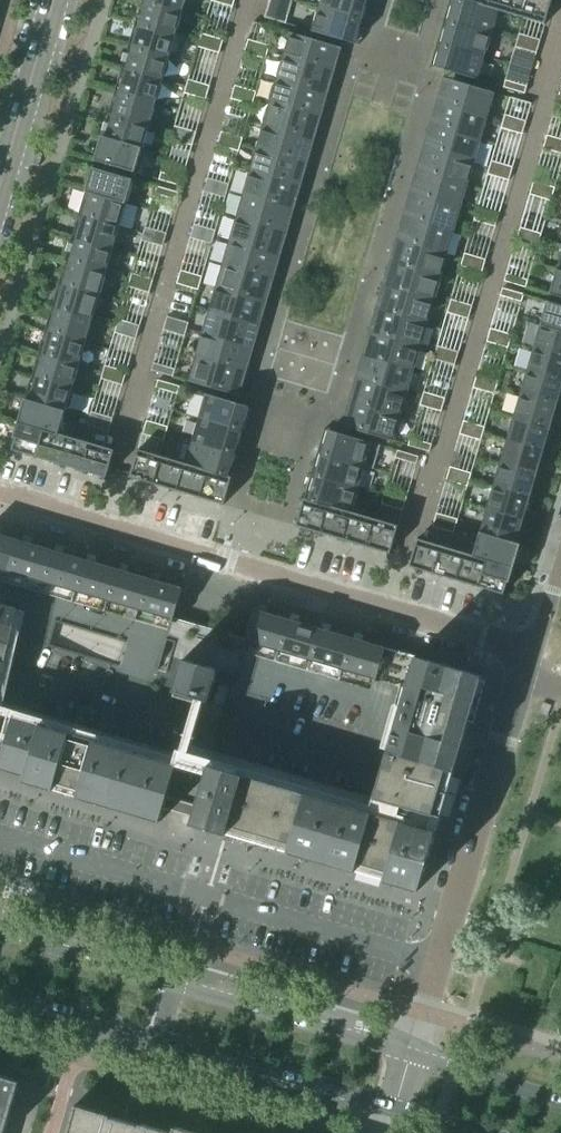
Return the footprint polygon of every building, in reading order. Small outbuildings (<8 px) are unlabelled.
[(146,1),(182,12),(186,0),(147,0),(146,1)] [(318,9),(361,21),(367,0),(321,0),(318,9)] [(448,22),(491,35),(498,12),(474,5),(458,0),(455,0),(448,22)] [(474,5),(498,12),(501,0),(475,0),(474,5)] [(498,12),(521,19),(527,0),(501,0),(498,12)] [(521,19),(545,25),(552,0),(527,0),(521,19)] [(146,1),(139,24),(176,35),(182,12),(146,1)] [(361,21),(318,9),(311,32),(354,45),(361,21)] [(288,17),(266,11),(264,18),(286,25),(288,17)] [(448,22),(441,45),(484,58),(491,35),(448,22)] [(139,24),(133,48),(169,58),(176,35),(139,24)] [(198,48),(208,51),(212,38),(202,34),(198,48)] [(290,34),(283,57),(326,69),(333,46),(290,34)] [(515,48),(526,51),(530,38),(519,34),(515,48)] [(212,38),(208,51),(219,54),(223,41),(212,38)] [(530,38),(526,51),(536,54),(540,41),(530,38)] [(244,54),(255,57),(259,43),(248,40),(244,54)] [(259,43),(255,57),(266,60),(270,47),(259,43)] [(484,58),(441,45),(435,68),(478,81),(484,58)] [(133,48),(126,71),(162,81),(169,58),(133,48)] [(283,57),(276,80),(320,93),(326,69),(283,57)] [(126,71),(119,94),(155,105),(162,81),(126,71)] [(184,94),(195,97),(199,84),(188,80),(184,94)] [(276,80),(270,103),(313,116),(320,93),(276,80)] [(451,81),(445,104),(488,117),(495,94),(451,81)] [(505,81),(503,87),(503,88),(525,95),(527,87),(505,81)] [(199,84),(195,97),(206,100),(210,87),(199,84)] [(231,100),(242,103),(245,89),(235,86),(231,100)] [(245,89),(242,103),(252,106),(256,93),(245,89)] [(119,94),(112,117),(149,128),(155,105),(119,94)] [(270,103),(263,126),(306,139),(313,116),(270,103)] [(445,104),(438,127),(481,140),(488,117),(445,104)] [(501,129),(512,132),(516,119),(505,115),(501,129)] [(102,137),(101,139),(142,151),(149,128),(112,117),(106,138),(102,137)] [(516,119),(512,132),(522,135),(526,122),(516,119)] [(263,126),(256,150),(299,162),(306,139),(263,126)] [(171,140),(181,143),(185,130),(175,127),(171,140)] [(438,127),(431,151),(474,163),(481,140),(438,127)] [(185,130),(181,143),(192,146),(196,133),(185,130)] [(217,146),(228,149),(232,136),(221,133),(217,146)] [(232,136),(228,149),(239,152),(243,139),(232,136)] [(543,149),(554,152),(558,139),(547,136),(543,149)] [(142,151),(101,139),(94,162),(135,174),(142,151)] [(31,166),(39,169),(44,152),(36,149),(31,166)] [(256,150),(249,173),(292,186),(299,162),(256,150)] [(431,151),(424,174),(468,187),(474,163),(431,151)] [(487,175),(498,178),(502,165),(491,162),(487,175)] [(502,165),(498,178),(509,181),(513,168),(502,165)] [(86,191),(126,203),(133,180),(93,168),(86,191)] [(161,173),(159,180),(159,181),(180,187),(183,179),(161,173)] [(249,173),(242,196),(286,209),(292,186),(249,173)] [(424,174),(418,197),(461,210),(468,187),(424,174)] [(204,192),(215,195),(218,182),(208,179),(204,192)] [(218,182),(215,195),(225,199),(229,185),(218,182)] [(530,195),(540,198),(544,185),(533,182),(530,195)] [(544,185),(540,198),(551,201),(555,188),(544,185)] [(155,195),(166,198),(176,201),(179,193),(157,187),(155,195)] [(83,216),(120,226),(126,203),(86,191),(85,193),(90,195),(83,216)] [(242,196),(236,219),(279,232),(286,209),(242,196)] [(418,197),(411,220),(454,233),(461,210),(418,197)] [(474,221),(485,224),(488,211),(478,208),(474,221)] [(488,211),(485,224),(495,228),(499,214),(488,211)] [(77,239),(113,249),(120,226),(83,216),(77,239)] [(236,219),(229,243),(272,255),(279,232),(236,219)] [(411,220),(404,244),(447,256),(454,233),(411,220)] [(190,238),(201,242),(205,228),(194,225),(190,238)] [(141,241),(152,244),(156,231),(145,228),(141,241)] [(205,228),(201,242),(212,245),(216,231),(205,228)] [(516,241),(527,245),(531,231),(520,228),(516,241)] [(156,231),(152,244),(163,247),(167,234),(156,231)] [(531,231),(527,245),(537,248),(541,234),(531,231)] [(70,262),(106,272),(113,249),(77,239),(70,262)] [(229,243),(222,266),(265,279),(272,255),(229,243)] [(404,244),(397,267),(440,279),(447,256),(404,244)] [(460,267),(471,271),(475,257),(464,254),(460,267)] [(475,257),(471,271),(482,274),(486,260),(475,257)] [(63,285),(100,295),(106,272),(70,262),(63,285)] [(222,266),(215,289),(258,302),(265,279),(222,266)] [(397,267),(390,290),(434,303),(440,279),(397,267)] [(177,285),(188,288),(191,274),(181,271),(177,285)] [(556,271),(549,295),(560,298),(560,272),(556,271)] [(128,287),(138,290),(142,277),(132,274),(128,287)] [(191,274),(188,288),(198,291),(202,277),(191,274)] [(528,280),(506,274),(504,282),(526,288),(528,280)] [(142,277),(138,290),(149,294),(153,280),(142,277)] [(56,308),(93,319),(100,295),(63,285),(56,308)] [(215,289),(208,312),(252,325),(258,302),(215,289)] [(500,296),(521,302),(524,295),(502,289),(500,296)] [(390,290),(383,313),(427,326),(434,303),(390,290)] [(447,314),(458,317),(461,303),(451,300),(447,314)] [(540,326),(560,332),(560,306),(547,302),(540,326)] [(461,303),(458,317),(468,320),(472,306),(461,303)] [(49,331),(86,342),(93,319),(56,308),(49,331)] [(208,312),(202,335),(245,348),(252,325),(208,312)] [(383,313),(377,336),(420,349),(427,326),(383,313)] [(163,331),(174,334),(178,320),(167,317),(163,331)] [(114,333),(125,337),(129,323),(118,320),(114,333)] [(178,320),(174,334),(185,337),(189,324),(178,320)] [(129,323),(125,337),(136,340),(140,326),(129,323)] [(533,349),(560,357),(560,332),(540,326),(533,349)] [(486,342),(497,346),(501,332),(490,329),(486,342)] [(43,354),(79,365),(86,342),(49,331),(43,354)] [(501,332),(497,346),(508,349),(512,335),(501,332)] [(202,335),(195,359),(238,371),(245,348),(202,335)] [(377,336),(370,360),(413,372),(420,349),(377,336)] [(433,360),(444,363),(448,350),(437,346),(433,360)] [(527,372),(560,382),(560,357),(533,349),(527,372)] [(448,350),(444,363),(455,366),(459,353),(448,350)] [(36,377),(72,388),(79,365),(43,354),(36,377)] [(238,371),(195,359),(188,382),(231,395),(238,371)] [(370,360),(363,383),(406,396),(413,372),(370,360)] [(151,371),(173,378),(175,370),(154,364),(151,371)] [(101,380),(111,383),(115,369),(105,366),(101,380)] [(115,369),(111,383),(122,386),(126,373),(115,369)] [(520,395),(557,406),(560,392),(560,382),(527,372),(520,395)] [(473,388),(484,392),(488,378),(477,375),(473,388)] [(29,400),(66,411),(72,388),(36,377),(29,400)] [(488,378),(484,392),(494,395),(498,381),(488,378)] [(156,388),(177,395),(179,387),(158,381),(156,388)] [(363,383),(356,406),(400,419),(406,396),(363,383)] [(420,406),(430,409),(434,396),(424,393),(420,406)] [(198,418),(241,431),(248,407),(205,395),(198,418)] [(520,395),(513,418),(550,429),(557,406),(520,395)] [(434,396),(430,409),(441,412),(445,399),(434,396)] [(44,430),(59,434),(66,411),(29,400),(29,401),(25,399),(18,422),(44,430)] [(400,419),(356,406),(350,429),(393,442),(400,419)] [(87,426),(98,429),(102,416),(91,412),(87,426)] [(102,416),(98,429),(109,432),(113,419),(102,416)] [(192,441),(235,454),(241,431),(198,418),(192,441)] [(513,418),(506,441),(543,452),(550,429),(513,418)] [(142,435),(153,438),(157,424),(146,421),(142,435)] [(459,435),(470,438),(474,424),(463,421),(459,435)] [(12,451),(36,458),(44,430),(18,422),(14,438),(16,439),(12,451)] [(157,424),(153,438),(164,441),(168,428),(157,424)] [(474,424),(470,438),(481,441),(485,427),(474,424)] [(36,458),(59,464),(67,437),(59,434),(44,430),(36,458)] [(322,454),(365,467),(372,443),(329,431),(322,454)] [(59,464),(83,471),(91,444),(67,437),(59,464)] [(175,461),(185,464),(208,471),(228,476),(235,454),(192,441),(192,442),(181,439),(175,461)] [(410,439),(408,445),(408,446),(429,453),(432,445),(410,439)] [(506,441),(500,464),(537,475),(543,452),(506,441)] [(91,444),(83,471),(106,478),(115,451),(91,444)] [(130,478),(153,485),(161,457),(138,450),(130,478)] [(395,458),(416,465),(419,457),(397,451),(395,458)] [(315,477),(358,490),(365,467),(322,454),(315,477)] [(153,485),(176,492),(185,464),(175,461),(161,457),(153,485)] [(176,492),(200,498),(208,471),(185,464),(176,492)] [(500,464),(493,487),(530,498),(537,475),(500,464)] [(446,481),(457,484),(460,471),(450,467),(446,481)] [(208,471),(200,498),(224,506),(232,478),(228,477),(228,476),(208,471)] [(460,471),(457,484),(467,487),(471,474),(460,471)] [(327,505),(351,512),(358,490),(315,477),(308,500),(327,505)] [(493,487),(486,510),(523,521),(530,498),(493,487)] [(381,505),(392,508),(396,495),(385,491),(381,505)] [(396,495),(392,508),(403,511),(407,498),(396,495)] [(296,527),(319,533),(327,505),(308,500),(304,499),(296,527)] [(319,533),(343,540),(351,512),(327,505),(319,533)] [(486,510),(479,533),(520,546),(520,544),(517,543),(523,521),(486,510)] [(343,540),(366,547),(375,519),(351,512),(343,540)] [(432,527),(443,530),(447,517),(436,514),(432,527)] [(447,517),(443,530),(453,533),(457,520),(447,517)] [(375,519),(366,547),(390,554),(398,526),(375,519)] [(473,556),(488,560),(514,567),(520,546),(479,533),(473,556)] [(118,570),(0,535),(0,768),(26,776),(24,782),(161,822),(165,809),(194,818),(192,824),(196,826),(419,891),(468,722),(467,722),(474,700),(472,699),(477,680),(480,681),(482,676),(254,610),(242,652),(205,641),(170,631),(183,589),(118,570)] [(409,567),(433,574),(441,546),(417,539),(409,567)] [(433,574),(456,581),(464,553),(441,546),(433,574)] [(456,581),(480,588),(488,560),(473,556),(464,553),(456,581)] [(488,560),(480,588),(503,595),(507,582),(509,583),(514,567),(488,560)] [(539,714),(547,717),(551,706),(543,703),(539,714)] [(20,1081),(0,1075),(0,1132),(5,1132),(20,1081)] [(174,1126),(172,1132),(140,1123),(139,1125),(110,1117),(111,1115),(76,1104),(67,1132),(196,1132),(174,1126)]
